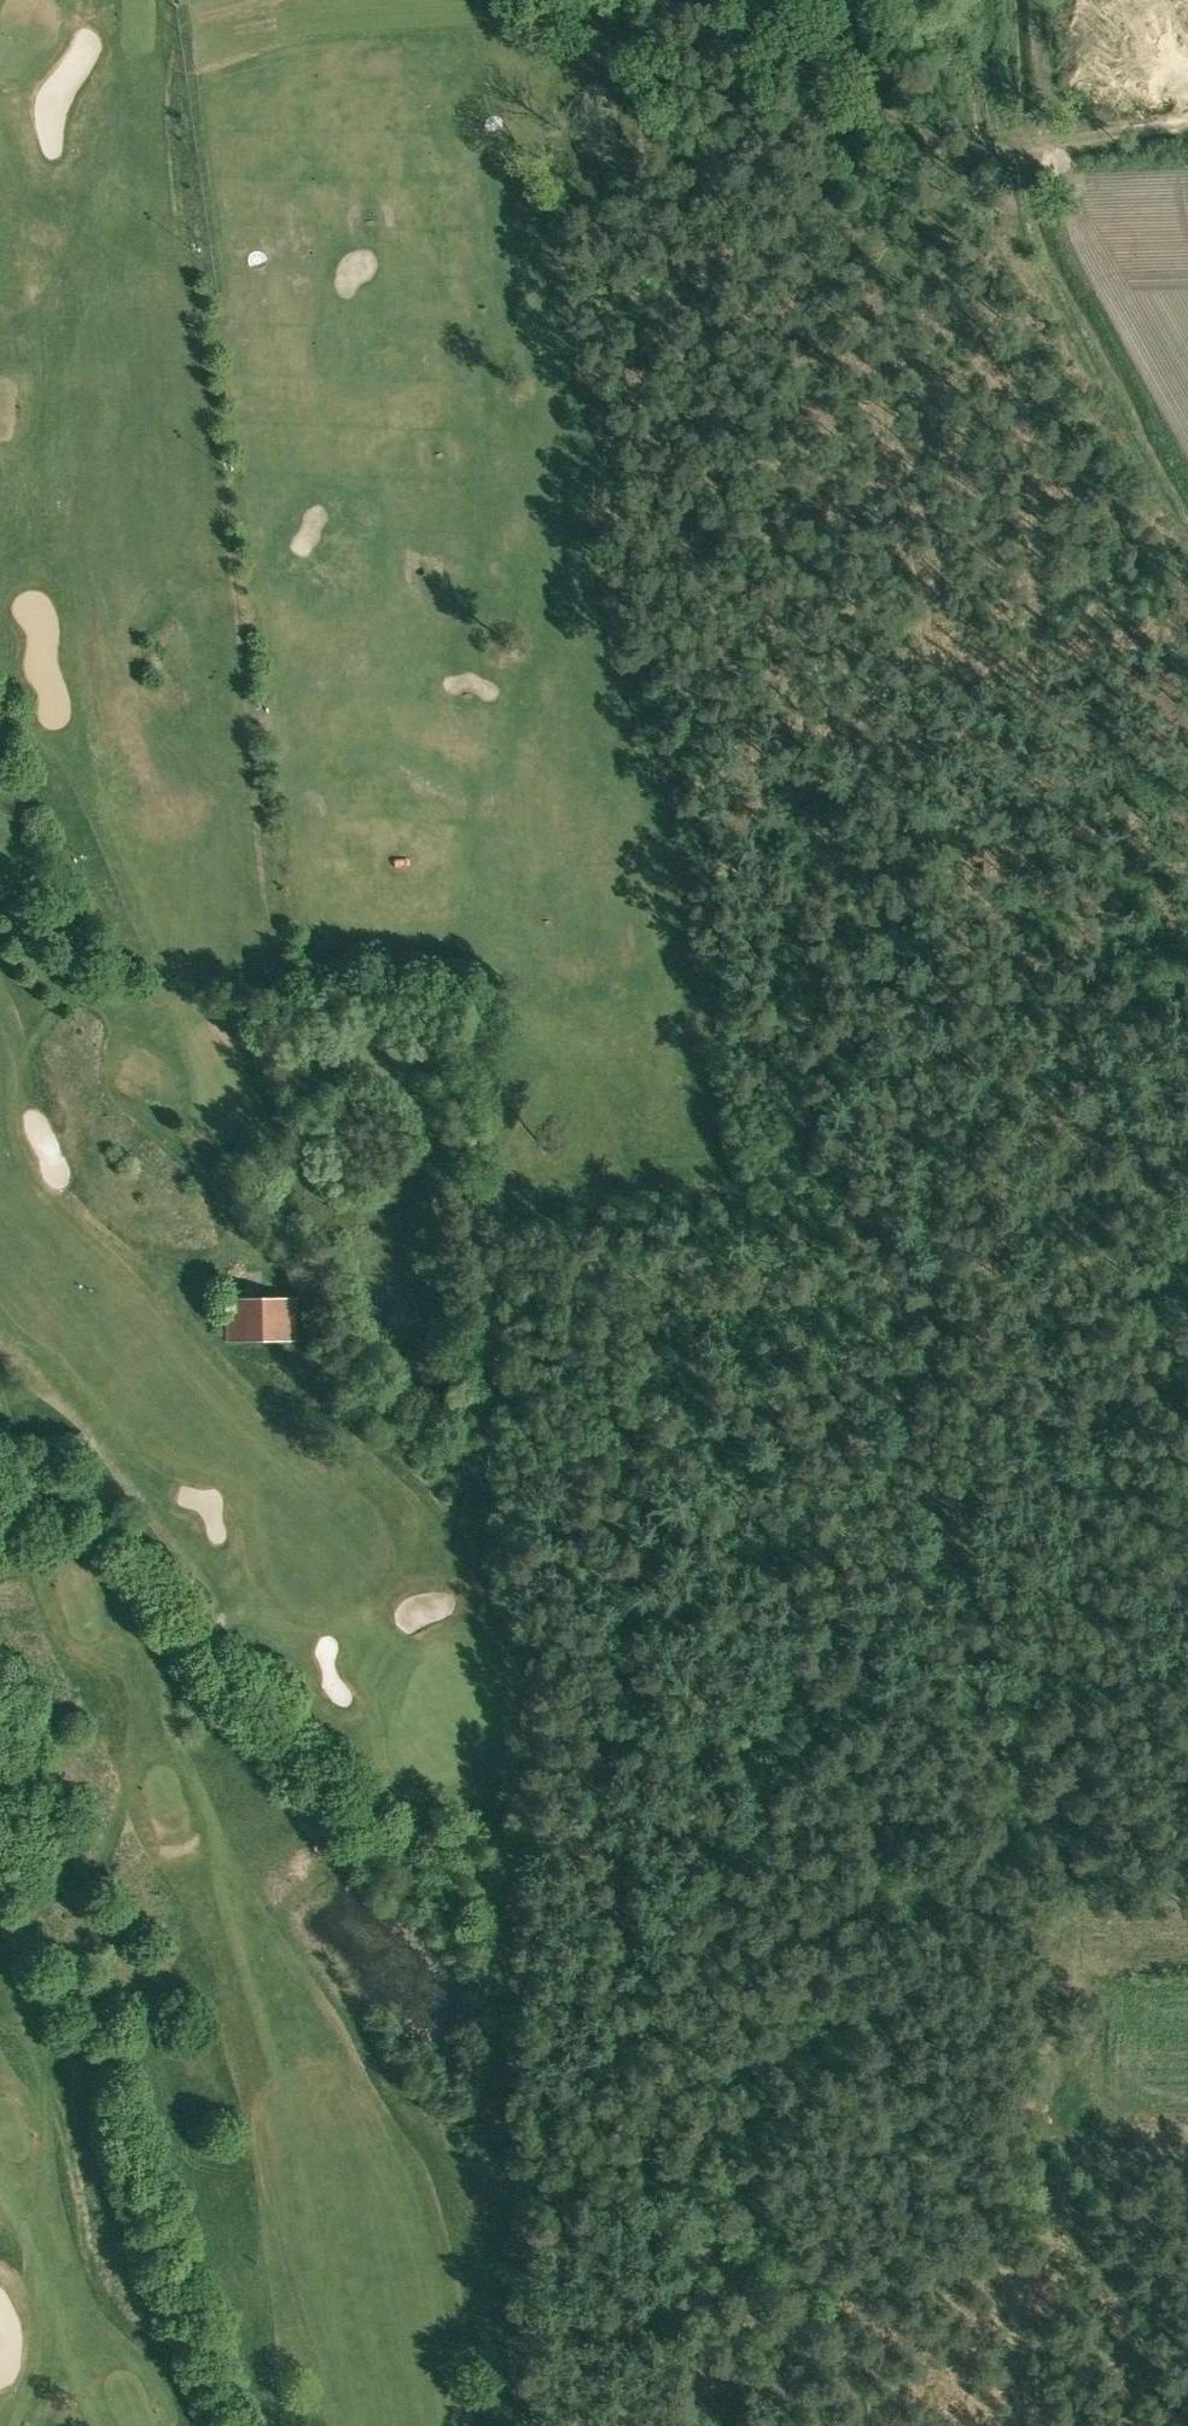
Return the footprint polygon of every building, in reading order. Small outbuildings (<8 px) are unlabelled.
[(299,1297),(227,1298),(227,1341),(300,1340),(299,1297)]
